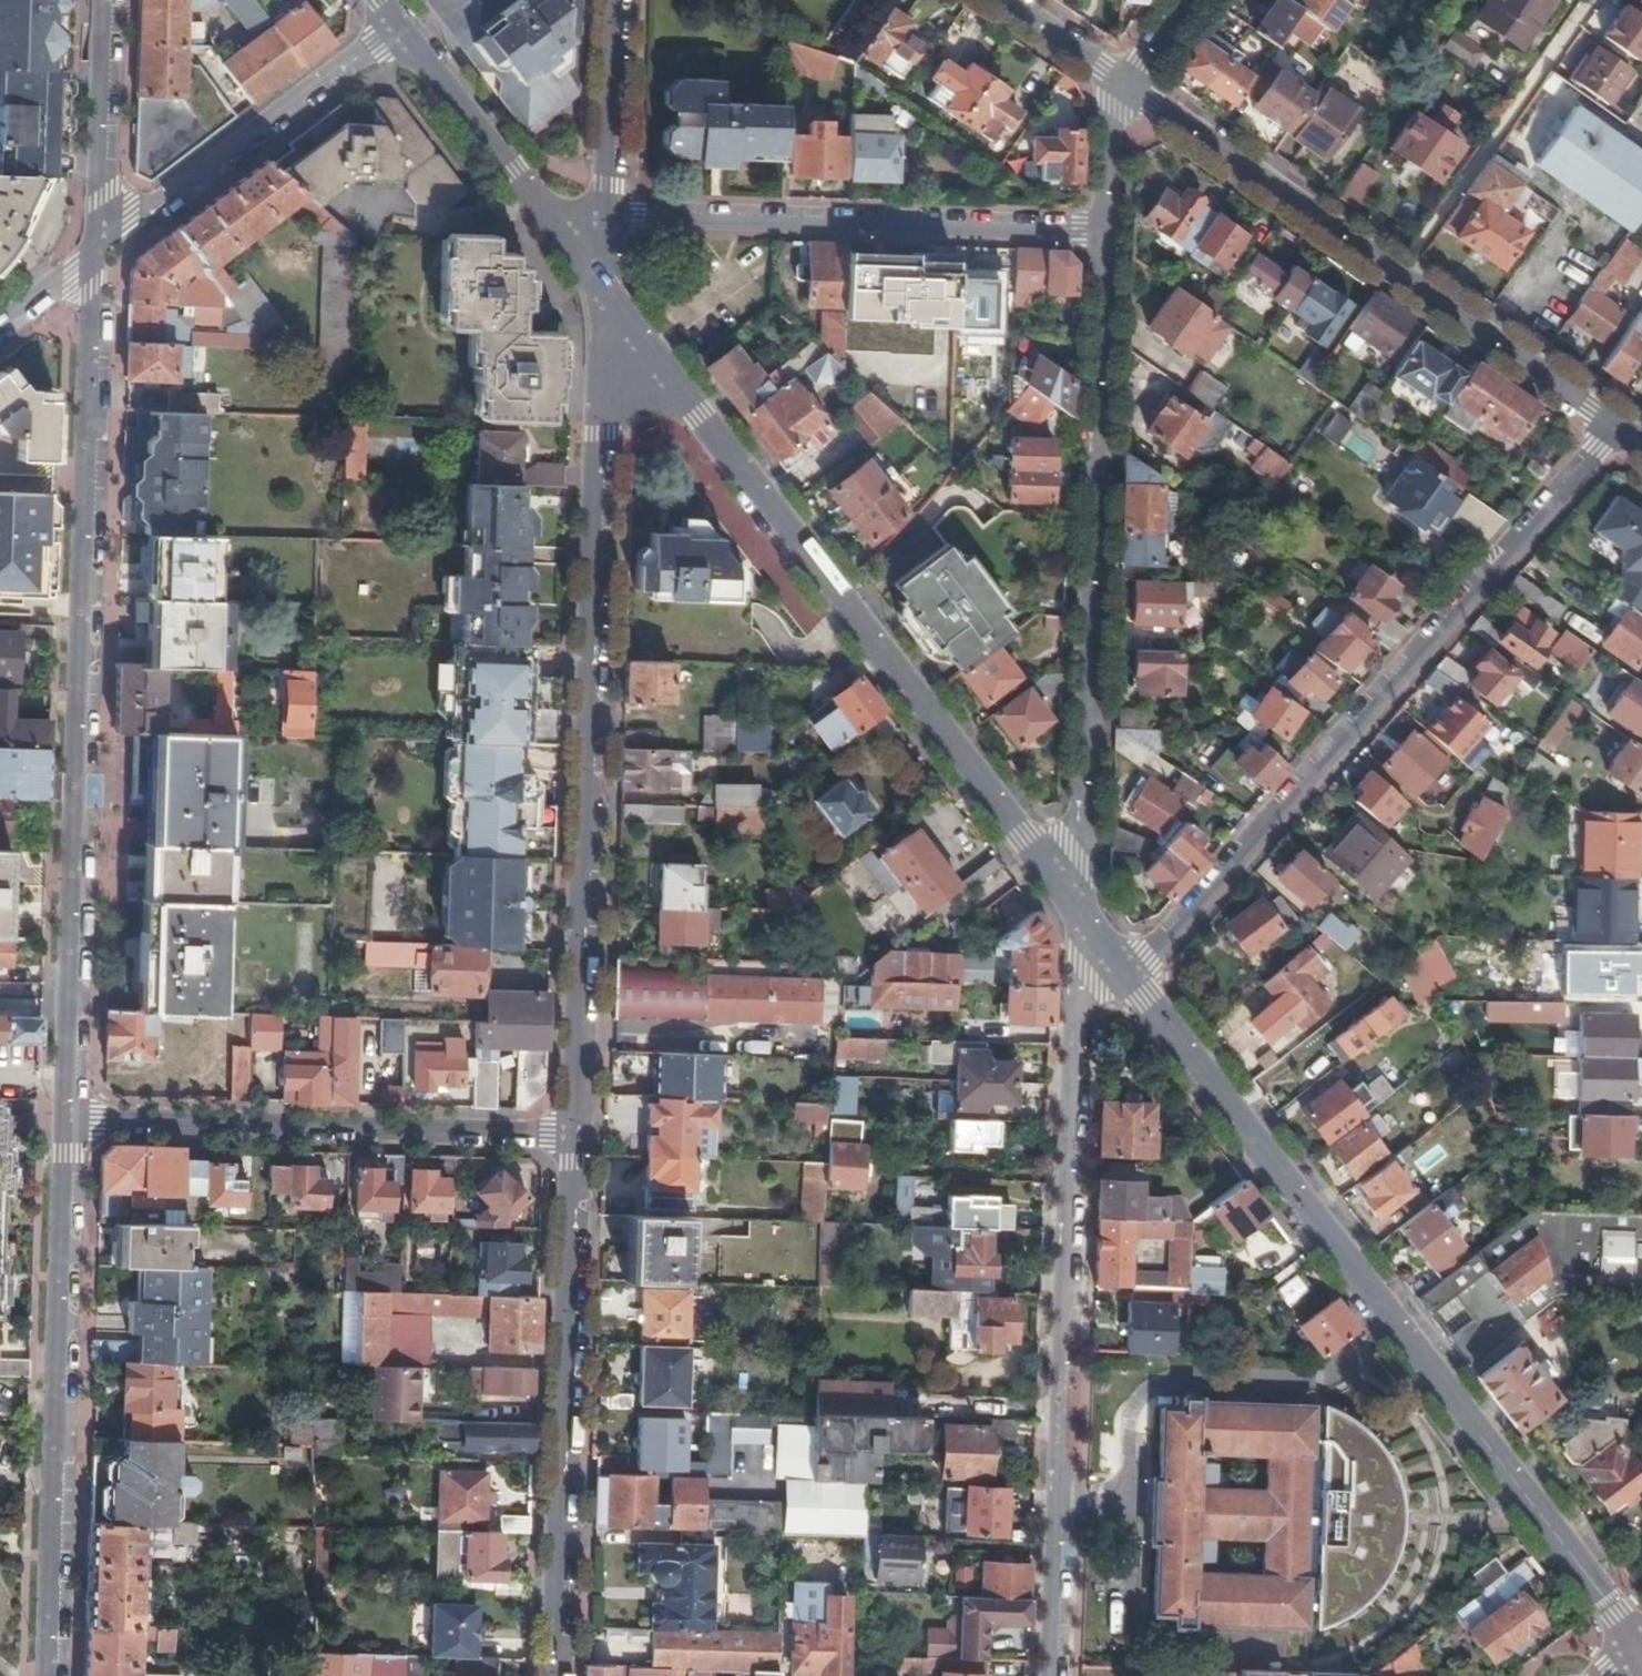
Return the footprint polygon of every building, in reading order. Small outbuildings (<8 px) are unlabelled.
[(75,0),(0,0),(0,68),(58,71),(66,71),(73,71),(75,4),(75,0)] [(189,0),(142,0),(141,18),(140,44),(187,45),(189,2),(189,0)] [(268,17),(255,0),(232,0),(259,37),(274,26),(268,17)] [(268,17),(277,10),(269,0),(255,0),(268,17)] [(516,0),(445,0),(471,36),(516,0)] [(471,36),(475,41),(463,51),(479,71),(481,69),(494,70),(499,66),(508,78),(502,81),(502,96),(499,97),(523,128),(524,127),(534,127),(535,128),(581,94),(581,68),(583,21),(583,0),(516,0),(471,36)] [(1288,0),(1278,0),(1257,31),(1276,44),(1287,28),(1301,8),(1296,5),(1288,0)] [(1346,0),(1299,0),(1296,5),(1301,8),(1331,30),(1333,31),(1351,4),(1346,0)] [(1471,0),(1465,0),(1453,18),(1459,23),(1473,2),(1471,0)] [(1480,18),(1521,46),(1554,0),(1493,0),(1480,18)] [(304,65),(333,43),(303,3),(274,26),(304,65)] [(1627,5),(1604,37),(1636,59),(1641,51),(1641,16),(1627,5)] [(1331,30),(1301,8),(1287,28),(1318,49),(1331,30)] [(894,12),(890,9),(861,52),(898,78),(921,45),(902,31),(908,22),(904,19),(906,16),(896,9),(894,12)] [(298,70),(304,65),(274,26),(259,37),(224,63),(226,67),(254,103),(259,98),(278,84),(298,70)] [(1454,31),(1451,34),(1442,47),(1473,68),(1484,52),(1454,31)] [(1228,60),(1201,40),(1182,68),(1209,86),(1228,60)] [(806,71),(808,47),(788,41),(787,71),(806,71)] [(214,92),(185,98),(187,52),(193,53),(193,47),(187,45),(140,44),(138,96),(134,172),(140,175),(148,180),(233,118),(214,92)] [(213,79),(226,67),(224,63),(211,47),(204,47),(193,47),(193,53),(213,79)] [(1588,62),(1575,82),(1608,104),(1631,70),(1598,47),(1588,62)] [(1266,58),(1253,77),(1244,91),(1258,101),(1253,107),(1290,133),(1317,93),(1266,58)] [(1571,78),(1575,82),(1588,62),(1584,59),(1571,78)] [(1253,77),(1228,60),(1209,86),(1235,104),(1244,91),(1253,77)] [(961,119),(988,78),(984,74),(986,71),(977,65),(975,68),(970,65),(963,74),(945,61),(933,78),(939,82),(929,97),(961,119)] [(890,87),(855,62),(854,82),(880,101),(890,87)] [(494,70),(502,81),(508,78),(499,66),(494,70)] [(233,118),(254,103),(226,67),(213,79),(220,89),(214,92),(233,118)] [(62,175),(66,71),(58,71),(0,68),(0,173),(62,175)] [(993,81),(988,78),(961,119),(992,140),(1002,126),(1008,130),(1019,113),(1000,99),(1006,90),(1002,87),(1004,84),(995,77),(993,81)] [(750,147),(785,149),(786,107),(722,104),(722,81),(686,80),(685,92),(666,92),(666,104),(672,110),(671,125),(664,132),(664,145),(677,146),(677,156),(697,157),(717,158),(733,159),(749,159),(750,147)] [(1575,82),(1572,86),(1604,109),(1608,104),(1575,82)] [(1317,93),(1290,133),(1326,158),(1359,110),(1322,85),(1317,93)] [(393,97),(432,145),(393,94),(365,87),(341,105),(356,124),(355,145),(367,145),(370,105),(380,96),(393,97)] [(1497,123),(1515,97),(1507,92),(1502,100),(1498,97),(1486,115),(1497,123)] [(466,194),(466,189),(440,155),(432,155),(432,145),(393,97),(380,96),(370,105),(367,145),(355,145),(356,124),(341,105),(319,121),(289,143),(292,149),(273,165),(305,192),(323,208),(353,182),(354,179),(398,182),(399,177),(406,177),(405,189),(417,205),(449,209),(466,194)] [(1444,105),(1431,124),(1415,114),(1393,148),(1437,180),(1461,145),(1445,134),(1458,115),(1444,105)] [(1641,210),(1641,155),(1578,108),(1538,163),(1628,229),(1641,210)] [(851,176),(851,177),(895,179),(897,137),(890,136),(891,114),(853,112),(852,121),(851,169),(851,176)] [(829,122),(810,121),(810,136),(794,136),(793,174),(841,176),(842,137),(828,136),(829,122)] [(1082,147),(1082,130),(1058,129),(1058,140),(1035,139),(1035,160),(1042,161),(1043,179),(1081,181),(1082,147)] [(749,159),(784,161),(785,149),(750,147),(749,159)] [(1013,149),(1001,165),(1013,173),(1024,157),(1013,149)] [(1502,215),(1524,185),(1532,172),(1499,149),(1492,158),(1452,216),(1446,224),(1459,232),(1482,200),(1502,215)] [(733,167),(733,159),(717,158),(697,157),(697,166),(733,167)] [(206,269),(215,260),(297,198),(305,192),(273,165),(267,160),(222,195),(177,229),(202,263),(206,269)] [(1339,197),(1355,208),(1378,173),(1363,162),(1339,197)] [(17,245),(28,228),(32,215),(62,175),(0,173),(0,265),(17,245)] [(1195,245),(1216,215),(1201,205),(1204,200),(1188,189),(1180,199),(1167,190),(1147,219),(1191,250),(1195,245)] [(305,192),(297,198),(324,223),(325,226),(315,227),(314,243),(326,243),(321,371),(351,372),(356,239),(323,208),(305,192)] [(1527,233),(1502,215),(1482,200),(1459,232),(1456,236),(1502,268),(1527,233)] [(1244,234),(1216,215),(1195,245),(1213,257),(1206,268),(1222,278),(1231,265),(1226,261),(1230,256),(1236,259),(1240,251),(1236,248),(1244,234)] [(140,256),(175,231),(170,225),(136,250),(140,256)] [(202,263),(177,229),(175,231),(140,256),(133,270),(132,303),(130,341),(178,343),(264,346),(211,275),(198,276),(188,284),(177,283),(202,263)] [(1625,238),(1570,318),(1602,341),(1623,311),(1601,296),(1613,279),(1622,285),(1641,256),(1641,250),(1625,238)] [(554,396),(571,386),(572,350),(562,323),(552,321),(537,331),(518,329),(519,314),(520,314),(521,297),(525,296),(525,292),(535,285),(535,279),(529,272),(525,270),(522,266),(515,265),(514,254),(511,252),(508,246),(503,242),(496,248),(495,246),(452,244),(450,291),(445,292),(444,337),(474,338),(473,382),(480,383),(478,421),(484,421),(553,424),(554,396)] [(847,265),(848,244),(812,243),(811,296),(839,297),(839,304),(846,304),(847,265)] [(1016,278),(1018,250),(998,249),(997,271),(958,269),(956,325),(963,325),(964,319),(1004,320),(1005,278),(1016,278)] [(1067,251),(1018,250),(1016,278),(1016,307),(1029,306),(1030,287),(1048,288),(1047,292),(1077,293),(1078,263),(1067,251)] [(1291,311),(1312,280),(1294,266),(1289,274),(1258,252),(1241,276),(1291,311)] [(1231,265),(1236,259),(1230,256),(1226,261),(1231,265)] [(215,260),(206,269),(211,275),(264,346),(289,328),(250,276),(234,287),(215,260)] [(955,356),(956,325),(958,269),(930,267),(917,267),(917,261),(881,260),(881,266),(847,265),(846,304),(846,311),(844,349),(891,351),(891,355),(937,356),(955,356)] [(1349,305),(1312,280),(1291,311),(1301,318),(1296,326),(1323,345),(1349,305)] [(1177,288),(1150,327),(1189,355),(1193,349),(1208,360),(1209,358),(1228,331),(1232,327),(1216,316),(1214,314),(1200,305),(1177,288)] [(1214,314),(1226,297),(1212,288),(1200,305),(1214,314)] [(1387,354),(1412,317),(1402,310),(1377,293),(1352,330),(1365,339),(1387,354)] [(844,370),(844,349),(846,311),(827,311),(823,315),(822,349),(825,353),(844,370)] [(1641,312),(1602,368),(1620,381),(1641,350),(1641,313),(1641,312)] [(794,324),(808,337),(815,326),(803,315),(794,324)] [(1357,352),(1365,339),(1352,330),(1344,342),(1357,352)] [(177,378),(178,343),(130,341),(130,368),(129,377),(177,378)] [(1434,394),(1449,404),(1468,377),(1419,341),(1395,376),(1430,399),(1434,394)] [(735,347),(707,368),(724,390),(743,416),(775,391),(755,365),(751,368),(740,376),(736,371),(747,363),(735,347)] [(1315,386),(1331,361),(1314,350),(1298,374),(1315,386)] [(834,380),(844,370),(825,353),(807,367),(816,380),(834,380)] [(1072,416),(1073,382),(1039,356),(1036,364),(1022,358),(1018,369),(1018,376),(1029,383),(1059,406),(1072,416)] [(1516,445),(1542,408),(1522,394),(1478,363),(1468,377),(1449,404),(1441,416),(1465,432),(1475,417),(1516,445)] [(1204,372),(1190,392),(1214,409),(1228,389),(1204,372)] [(2,435),(16,436),(17,459),(52,460),(54,401),(35,400),(35,391),(25,391),(19,384),(11,390),(0,374),(0,432),(2,435)] [(775,391),(743,416),(775,457),(785,470),(832,433),(791,380),(775,391)] [(1363,421),(1383,391),(1369,382),(1349,410),(1363,421)] [(1029,383),(1013,383),(1012,404),(1018,396),(1029,383)] [(1059,406),(1029,383),(1018,396),(1044,422),(1059,406)] [(1190,392),(1181,386),(1150,431),(1183,454),(1214,410),(1214,409),(1190,392)] [(205,412),(220,412),(221,393),(171,391),(170,410),(205,412)] [(901,420),(870,392),(846,412),(871,444),(901,420)] [(1335,408),(1320,429),(1364,461),(1379,441),(1335,408)] [(152,410),(138,409),(137,427),(151,428),(152,410)] [(205,412),(170,410),(152,410),(151,428),(137,427),(128,426),(127,445),(126,476),(125,496),(125,503),(125,519),(151,519),(150,532),(175,533),(175,517),(201,518),(205,412)] [(366,434),(366,417),(349,416),(349,433),(366,434)] [(522,484),(567,485),(568,465),(538,464),(521,474),(522,432),(481,431),(479,482),(522,484)] [(348,460),(365,460),(366,434),(349,433),(348,460)] [(993,457),(994,469),(1011,470),(1054,471),(1054,440),(1012,439),(1011,457),(993,457)] [(1254,467),(1277,483),(1291,464),(1255,439),(1249,449),(1259,457),(1254,467)] [(1397,457),(1404,449),(1390,439),(1384,447),(1397,457)] [(1447,457),(1424,441),(1414,456),(1415,457),(1436,472),(1447,457)] [(1158,476),(1127,455),(1125,528),(1123,565),(1167,565),(1169,511),(1161,510),(1162,487),(1157,487),(1158,476)] [(1482,550),(1507,522),(1464,491),(1457,502),(1443,491),(1450,481),(1436,472),(1415,457),(1386,498),(1420,524),(1423,520),(1437,530),(1446,517),(1468,532),(1465,537),(1482,550)] [(347,478),(365,478),(365,460),(348,460),(347,478)] [(830,490),(850,517),(887,487),(867,461),(830,490)] [(1054,471),(1011,470),(1009,500),(1053,501),(1054,471)] [(477,544),(527,546),(528,522),(521,514),(522,484),(479,482),(469,482),(467,544),(477,544)] [(887,487),(850,517),(870,543),(907,513),(887,487)] [(0,495),(0,597),(51,599),(51,590),(53,543),(43,543),(43,532),(42,530),(39,526),(35,526),(36,495),(0,495)] [(43,543),(53,543),(54,527),(54,507),(45,495),(36,495),(35,526),(39,526),(42,530),(43,532),(43,543)] [(1618,497),(1595,532),(1623,551),(1623,584),(1614,597),(1630,608),(1641,617),(1641,616),(1641,514),(1618,497)] [(175,517),(175,533),(201,534),(201,518),(175,517)] [(650,549),(645,553),(651,559),(651,564),(639,564),(638,588),(668,589),(668,599),(738,600),(738,575),(733,574),(733,564),(721,548),(721,538),(695,535),(695,527),(671,526),(670,533),(651,532),(650,549)] [(175,533),(150,532),(149,554),(150,554),(149,598),(221,600),(221,569),(232,570),(232,566),(222,565),(223,535),(201,534),(175,533)] [(474,642),(525,644),(525,625),(522,625),(523,564),(526,564),(527,546),(477,544),(476,576),(464,575),(464,611),(475,612),(474,642)] [(960,561),(957,557),(948,545),(895,585),(905,599),(910,605),(915,612),(908,617),(935,651),(941,646),(951,659),(962,672),(995,647),(1015,632),(1002,616),(991,601),(984,605),(965,581),(972,576),(960,561)] [(1285,564),(1272,555),(1266,566),(1276,575),(1285,564)] [(967,556),(960,561),(972,576),(965,581),(984,605),(991,601),(1002,616),(1009,611),(967,556)] [(1399,644),(1409,631),(1387,615),(1395,603),(1385,596),(1393,583),(1370,568),(1349,597),(1350,598),(1345,605),(1359,615),(1364,609),(1382,619),(1377,628),(1399,644)] [(1541,595),(1517,577),(1506,590),(1532,608),(1541,595)] [(1206,583),(1137,581),(1136,624),(1180,626),(1181,590),(1190,590),(1190,596),(1206,596),(1206,583)] [(1288,605),(1264,588),(1249,606),(1275,624),(1288,605)] [(164,666),(230,669),(232,629),(227,629),(229,600),(221,600),(149,598),(138,598),(137,624),(154,625),(152,666),(164,666)] [(899,610),(899,616),(900,620),(929,658),(934,661),(939,662),(943,662),(945,664),(951,659),(941,646),(935,651),(908,617),(915,612),(910,605),(905,599),(898,604),(900,606),(899,610)] [(1641,656),(1641,617),(1630,608),(1604,646),(1635,667),(1641,656)] [(1521,611),(1500,642),(1534,665),(1545,649),(1542,647),(1551,634),(1536,624),(1538,622),(1521,611)] [(1567,623),(1592,640),(1599,629),(1574,612),(1567,623)] [(1324,639),(1352,663),(1374,638),(1346,614),(1324,639)] [(0,625),(0,681),(18,681),(19,626),(0,625)] [(52,641),(53,627),(25,626),(25,640),(52,641)] [(1581,671),(1595,652),(1567,632),(1554,651),(1581,671)] [(1341,671),(1344,673),(1352,663),(1324,639),(1314,652),(1316,653),(1341,671)] [(526,645),(457,643),(453,737),(551,742),(552,695),(552,680),(524,679),(526,645)] [(1473,677),(1445,658),(1435,670),(1462,688),(1465,690),(1470,683),(1493,703),(1517,675),(1523,677),(1525,681),(1535,688),(1542,678),(1496,646),(1490,652),(1488,651),(1475,667),(1479,670),(1473,677)] [(995,647),(962,672),(985,703),(1018,677),(995,647)] [(1275,670),(1282,675),(1289,681),(1306,660),(1293,648),(1275,670)] [(1180,652),(1137,651),(1136,674),(1141,674),(1141,693),(1179,693),(1180,652)] [(1312,658),(1335,678),(1341,671),(1316,653),(1312,658)] [(1282,675),(1271,688),(1293,704),(1307,687),(1321,699),(1337,679),(1335,678),(1312,658),(1310,656),(1306,660),(1289,681),(1282,675)] [(672,703),(673,663),(627,661),(625,703),(672,703)] [(117,731),(139,731),(162,731),(164,666),(152,666),(120,664),(119,692),(117,731)] [(310,736),(312,687),(313,671),(288,670),(286,735),(310,736)] [(1452,700),(1426,730),(1458,757),(1487,725),(1455,697),(1462,688),(1435,670),(1425,681),(1452,700)] [(1641,733),(1641,685),(1621,670),(1616,676),(1628,685),(1609,714),(1640,736),(1641,733)] [(1039,694),(1062,695),(1063,673),(1047,673),(994,714),(1018,745),(1051,720),(1034,698),(1039,694)] [(833,750),(886,711),(873,693),(861,678),(834,699),(840,706),(820,720),(818,728),(833,750)] [(1564,694),(1568,689),(1562,684),(1558,690),(1564,694)] [(1237,720),(1251,734),(1260,742),(1270,730),(1283,738),(1302,710),(1293,704),(1271,688),(1252,716),(1245,711),(1237,720)] [(1572,692),(1568,689),(1564,694),(1569,697),(1572,692)] [(49,748),(50,722),(11,721),(12,692),(0,691),(0,746),(49,748)] [(1556,748),(1583,708),(1573,699),(1543,738),(1556,748)] [(737,752),(738,728),(738,717),(705,716),(705,751),(737,752)] [(737,752),(765,752),(766,728),(738,728),(737,752)] [(235,843),(238,733),(162,731),(139,731),(138,785),(137,794),(150,794),(149,840),(235,843)] [(1149,751),(1117,731),(1116,751),(1139,766),(1149,751)] [(657,734),(624,732),(624,751),(656,751),(657,734)] [(1413,733),(1384,766),(1415,794),(1444,760),(1413,733)] [(1251,734),(1247,734),(1237,746),(1243,751),(1235,761),(1268,792),(1289,768),(1260,742),(1251,734)] [(453,854),(470,854),(472,798),(468,795),(469,779),(472,775),(481,775),(484,771),(513,772),(514,743),(453,741),(450,806),(455,807),(453,854)] [(1629,741),(1607,771),(1640,795),(1641,792),(1641,749),(1629,741)] [(0,746),(0,780),(48,782),(49,772),(49,748),(0,746)] [(690,774),(690,751),(669,751),(668,771),(679,772),(679,774),(690,774)] [(1468,766),(1475,772),(1479,767),(1484,761),(1477,754),(1468,766)] [(1526,770),(1550,786),(1560,771),(1534,754),(1526,770)] [(470,854),(554,857),(556,805),(532,804),(532,776),(513,772),(484,771),(481,775),(472,775),(469,779),(468,795),(472,798),(470,854)] [(1405,804),(1371,772),(1357,787),(1363,793),(1356,802),(1384,826),(1405,804)] [(1205,788),(1182,773),(1169,792),(1149,781),(1129,812),(1161,832),(1154,842),(1163,846),(1196,801),(1205,788)] [(814,801),(839,835),(872,809),(858,790),(853,793),(842,779),(814,801)] [(0,780),(0,798),(10,798),(48,799),(48,782),(0,780)] [(715,806),(758,807),(757,788),(715,786),(715,806)] [(1212,793),(1205,788),(1196,801),(1203,805),(1212,793)] [(10,798),(0,798),(0,842),(8,842),(9,826),(16,827),(17,816),(9,816),(10,798)] [(1459,843),(1480,859),(1504,811),(1482,798),(1475,810),(1472,809),(1463,828),(1466,830),(1459,843)] [(652,806),(622,806),(621,822),(652,823),(652,806)] [(715,831),(765,832),(758,807),(715,806),(698,806),(697,819),(716,820),(715,831)] [(1636,878),(1638,814),(1586,812),(1585,877),(1635,878),(1636,878)] [(1400,849),(1361,814),(1345,832),(1347,834),(1327,857),(1372,897),(1408,856),(1400,849)] [(1184,823),(1163,846),(1167,849),(1195,874),(1209,859),(1196,847),(1202,838),(1184,823)] [(1145,839),(1113,827),(1112,851),(1141,853),(1145,839)] [(901,884),(937,858),(916,830),(881,857),(901,884)] [(223,902),(225,846),(153,843),(153,872),(153,899),(223,902)] [(1154,886),(1172,901),(1195,874),(1167,849),(1163,853),(1161,851),(1153,858),(1157,861),(1147,873),(1157,883),(1154,886)] [(6,939),(10,851),(0,850),(0,939),(6,939)] [(332,938),(367,940),(371,851),(335,850),(333,905),(332,938)] [(1330,880),(1298,853),(1277,877),(1309,904),(1330,880)] [(452,912),(452,915),(450,944),(483,945),(493,945),(493,948),(517,949),(518,926),(518,921),(505,921),(505,914),(518,915),(522,915),(528,906),(528,900),(545,901),(553,894),(554,857),(470,854),(453,854),(453,887),(455,887),(455,913),(452,912)] [(661,901),(660,907),(707,908),(707,899),(700,899),(701,865),(693,865),(693,857),(681,857),(681,864),(653,864),(652,900),(661,901)] [(957,885),(937,858),(901,884),(914,900),(910,903),(918,914),(957,885)] [(1578,941),(1634,943),(1635,878),(1585,877),(1578,877),(1578,941)] [(788,911),(784,895),(780,885),(765,889),(769,910),(788,911)] [(802,901),(807,897),(799,885),(784,895),(788,911),(802,901)] [(153,899),(146,899),(145,930),(140,930),(139,951),(138,978),(143,978),(142,1009),(192,1011),(221,1012),(223,902),(153,899)] [(1260,900),(1226,926),(1248,954),(1281,927),(1260,900)] [(808,908),(802,901),(788,911),(794,919),(808,908)] [(875,901),(869,923),(883,927),(890,906),(875,901)] [(658,959),(697,960),(697,944),(701,943),(702,921),(716,921),(716,909),(707,908),(660,907),(658,959)] [(1009,986),(1051,986),(1052,960),(1053,940),(1048,926),(1037,911),(996,941),(996,956),(1011,957),(1009,986)] [(1323,932),(1344,951),(1356,939),(1334,920),(1323,932)] [(10,939),(6,939),(0,939),(0,964),(9,964),(10,939)] [(482,993),(483,945),(450,944),(367,940),(366,962),(433,964),(432,992),(482,993)] [(1572,950),(1572,941),(1555,940),(1554,949),(1572,950)] [(1327,1005),(1310,984),(1303,976),(1320,961),(1308,947),(1265,984),(1300,1027),(1327,1005)] [(1590,977),(1590,995),(1634,996),(1635,952),(1591,951),(1590,969),(1583,969),(1583,976),(1590,977)] [(871,1005),(956,1008),(957,985),(929,984),(930,955),(889,952),(872,966),(871,1005)] [(1417,982),(1427,975),(1417,954),(1410,960),(1413,964),(1410,967),(1417,982)] [(929,984),(957,985),(958,959),(958,956),(930,955),(929,984)] [(837,1023),(840,979),(828,964),(697,960),(658,959),(616,958),(615,991),(615,1015),(837,1023)] [(957,985),(989,984),(991,961),(958,959),(957,985)] [(1303,976),(1310,984),(1327,970),(1320,961),(1303,976)] [(1007,1019),(1050,1022),(1050,1010),(1051,986),(1009,986),(1007,985),(1007,1019)] [(491,1022),(548,1023),(549,995),(492,993),(491,1022)] [(1342,1062),(1408,1012),(1399,1000),(1392,1005),(1388,1000),(1330,1045),(1342,1062)] [(1247,1058),(1279,1018),(1259,1002),(1227,1042),(1247,1058)] [(1570,1015),(1570,1003),(1503,1002),(1503,1015),(1570,1015)] [(142,1009),(124,1009),(108,1008),(107,1057),(156,1059),(158,1020),(192,1022),(192,1011),(142,1009)] [(252,1013),(251,1046),(251,1048),(274,1048),(280,1041),(281,1014),(252,1013)] [(333,1016),(329,1016),(318,1016),(317,1050),(286,1050),(283,1102),(296,1102),(330,1103),(333,1016)] [(352,1104),(355,1017),(333,1016),(330,1103),(352,1104)] [(1581,1057),(1633,1058),(1634,1017),(1582,1016),(1581,1057)] [(40,1018),(0,1017),(0,1042),(39,1043),(40,1018)] [(404,1054),(405,1019),(380,1018),(380,1053),(404,1054)] [(547,1074),(548,1023),(491,1022),(478,1021),(477,1045),(518,1047),(516,1109),(526,1110),(546,1091),(547,1074)] [(1019,1044),(1049,1045),(1050,1030),(1021,1028),(1019,1044)] [(882,1057),(883,1039),(836,1037),(835,1056),(882,1057)] [(476,1085),(476,1058),(464,1057),(465,1039),(447,1038),(446,1046),(418,1045),(416,1088),(436,1088),(437,1084),(476,1085)] [(957,1080),(1014,1082),(1015,1063),(989,1062),(985,1058),(986,1043),(956,1042),(931,1041),(931,1062),(957,1064),(957,1080)] [(234,1046),(232,1100),(249,1101),(251,1048),(251,1046),(234,1046)] [(723,1056),(657,1053),(655,1097),(658,1097),(711,1100),(722,1100),(723,1056)] [(1640,1059),(1633,1058),(1581,1057),(1580,1099),(1599,1100),(1599,1115),(1627,1116),(1627,1101),(1632,1101),(1633,1075),(1638,1075),(1641,1073),(1641,1061),(1640,1059)] [(475,1108),(496,1109),(498,1059),(476,1058),(476,1085),(475,1108)] [(1253,1081),(1263,1095),(1291,1073),(1281,1059),(1253,1081)] [(831,1114),(854,1115),(856,1076),(834,1076),(832,1104),(831,1114)] [(1014,1102),(1014,1082),(957,1080),(956,1119),(983,1119),(983,1107),(988,1101),(1014,1102)] [(1328,1143),(1366,1114),(1339,1082),(1302,1110),(1328,1143)] [(382,1105),(402,1105),(403,1087),(383,1087),(382,1105)] [(711,1100),(658,1097),(658,1105),(711,1107),(711,1100)] [(830,1123),(831,1114),(832,1104),(796,1103),(796,1122),(830,1123)] [(1102,1157),(1157,1158),(1158,1127),(1156,1127),(1155,1106),(1104,1103),(1102,1157)] [(648,1136),(648,1157),(649,1157),(709,1159),(713,1159),(715,1107),(711,1107),(658,1105),(650,1105),(649,1126),(658,1126),(658,1137),(648,1136)] [(1377,1114),(1364,1124),(1377,1142),(1390,1131),(1377,1114)] [(1627,1116),(1599,1115),(1580,1114),(1580,1154),(1626,1155),(1627,1136),(1641,1136),(1641,1116),(1627,1116)] [(997,1144),(998,1120),(983,1119),(956,1119),(950,1118),(949,1150),(968,1151),(969,1144),(997,1144)] [(1377,1142),(1364,1124),(1331,1148),(1353,1176),(1384,1151),(1377,1142)] [(865,1135),(830,1133),(827,1163),(826,1185),(861,1188),(865,1135)] [(1408,1145),(1358,1184),(1367,1196),(1363,1199),(1376,1217),(1411,1191),(1393,1167),(1402,1160),(1404,1162),(1414,1154),(1408,1145)] [(185,1163),(186,1148),(147,1147),(115,1146),(103,1157),(102,1189),(102,1212),(120,1213),(121,1192),(184,1194),(184,1192),(185,1163)] [(393,1184),(404,1184),(407,1156),(388,1155),(387,1169),(359,1169),(356,1217),(393,1219),(393,1184)] [(455,1181),(456,1157),(441,1156),(440,1180),(433,1180),(433,1172),(412,1171),(410,1208),(447,1209),(448,1181),(455,1181)] [(709,1159),(649,1157),(648,1177),(655,1178),(655,1188),(648,1188),(647,1208),(706,1211),(709,1159)] [(233,1163),(185,1163),(184,1192),(209,1192),(209,1202),(245,1203),(246,1178),(233,1177),(233,1163)] [(802,1222),(824,1223),(826,1185),(827,1163),(805,1163),(802,1222)] [(314,1166),(272,1165),(271,1192),(291,1193),(291,1205),(327,1205),(328,1170),(327,1169),(314,1168),(314,1166)] [(477,1226),(507,1227),(507,1218),(528,1197),(514,1182),(512,1184),(500,1172),(478,1193),(491,1207),(477,1220),(477,1226)] [(910,1207),(911,1178),(897,1177),(895,1225),(917,1226),(934,1226),(934,1209),(910,1207)] [(1425,1206),(1448,1188),(1440,1178),(1417,1196),(1425,1206)] [(1223,1249),(1270,1214),(1246,1181),(1198,1218),(1223,1249)] [(1101,1182),(1100,1218),(1133,1220),(1139,1220),(1192,1223),(1194,1221),(1185,1200),(1142,1198),(1143,1183),(1101,1182)] [(1431,1203),(1445,1221),(1465,1204),(1452,1188),(1431,1203)] [(947,1227),(1011,1230),(1012,1205),(995,1204),(995,1197),(966,1195),(966,1197),(948,1197),(947,1227)] [(1442,1280),(1471,1257),(1461,1245),(1462,1244),(1445,1221),(1431,1203),(1399,1228),(1431,1268),(1432,1267),(1442,1280)] [(184,1216),(184,1209),(170,1209),(170,1207),(133,1205),(132,1222),(184,1224),(184,1216)] [(1528,1213),(1471,1257),(1442,1280),(1419,1298),(1432,1317),(1456,1298),(1473,1322),(1450,1340),(1469,1364),(1556,1297),(1575,1298),(1568,1274),(1598,1275),(1598,1283),(1634,1284),(1634,1238),(1641,1239),(1641,1216),(1528,1213)] [(691,1218),(633,1216),(631,1282),(696,1284),(696,1280),(689,1280),(691,1218)] [(1099,1250),(1097,1285),(1131,1286),(1133,1220),(1100,1218),(1099,1250)] [(1270,1218),(1235,1241),(1255,1272),(1290,1250),(1270,1218)] [(1170,1288),(1176,1288),(1190,1288),(1192,1223),(1139,1220),(1139,1237),(1171,1239),(1170,1288)] [(193,1243),(193,1225),(184,1224),(132,1222),(125,1222),(123,1266),(147,1267),(191,1268),(191,1261),(188,1262),(188,1243),(193,1243)] [(820,1288),(843,1287),(846,1224),(824,1223),(820,1288)] [(989,1290),(989,1281),(947,1280),(948,1248),(958,1248),(958,1231),(910,1228),(909,1245),(920,1257),(927,1257),(926,1291),(984,1292),(989,1290)] [(948,1248),(947,1280),(989,1281),(992,1281),(993,1256),(988,1256),(989,1232),(958,1231),(958,1248),(948,1248)] [(480,1296),(539,1298),(540,1278),(525,1277),(526,1258),(518,1257),(518,1243),(514,1243),(514,1234),(494,1234),(493,1241),(481,1242),(480,1296)] [(353,1293),(360,1293),(400,1294),(401,1266),(383,1266),(383,1274),(358,1274),(359,1260),(346,1259),(344,1293),(353,1293)] [(1290,1262),(1268,1278),(1287,1304),(1309,1288),(1290,1262)] [(97,1339),(96,1362),(126,1362),(180,1364),(198,1364),(199,1335),(204,1335),(207,1268),(191,1268),(147,1267),(146,1293),(143,1294),(143,1302),(130,1302),(128,1332),(142,1333),(142,1341),(97,1339)] [(1193,1295),(1211,1295),(1211,1285),(1193,1284),(1193,1295)] [(1132,1303),(1130,1352),(1174,1355),(1176,1288),(1170,1288),(1148,1287),(1142,1287),(1135,1286),(1135,1303),(1132,1303)] [(643,1290),(642,1340),(690,1342),(691,1292),(643,1290)] [(984,1299),(984,1292),(926,1291),(911,1290),(909,1315),(951,1317),(950,1348),(996,1350),(996,1342),(1013,1342),(1015,1300),(984,1299)] [(377,1365),(421,1367),(430,1367),(432,1314),(424,1314),(424,1317),(360,1314),(360,1293),(353,1293),(353,1365),(377,1365)] [(489,1348),(537,1349),(538,1332),(539,1298),(480,1296),(450,1296),(400,1294),(360,1293),(360,1314),(424,1317),(424,1314),(432,1314),(490,1316),(489,1348)] [(1210,1306),(1211,1295),(1193,1295),(1193,1305),(1210,1306)] [(1323,1355),(1358,1329),(1336,1300),(1301,1327),(1323,1355)] [(1567,1330),(1562,1314),(1545,1327),(1554,1339),(1567,1330)] [(702,1348),(716,1348),(717,1333),(701,1333),(702,1348)] [(1527,1341),(1479,1377),(1489,1390),(1517,1428),(1556,1398),(1545,1384),(1556,1374),(1547,1361),(1535,1370),(1527,1360),(1535,1354),(1527,1341)] [(689,1348),(642,1346),(640,1405),(687,1406),(689,1348)] [(29,1361),(0,1360),(0,1377),(28,1378),(29,1361)] [(126,1410),(125,1440),(178,1441),(180,1364),(126,1362),(124,1410),(126,1410)] [(375,1420),(420,1421),(421,1367),(377,1365),(375,1420)] [(473,1392),(535,1395),(536,1369),(470,1368),(471,1389),(473,1392)] [(886,1416),(889,1381),(817,1378),(815,1416),(814,1416),(813,1426),(780,1426),(778,1478),(785,1479),(841,1481),(842,1452),(849,1452),(849,1447),(857,1448),(856,1482),(866,1483),(881,1483),(882,1449),(924,1450),(924,1417),(886,1416)] [(601,1394),(601,1409),(626,1410),(626,1395),(601,1394)] [(1352,1410),(1340,1403),(1331,1398),(1326,1397),(1326,1416),(1325,1427),(1315,1426),(1315,1415),(1315,1409),(1200,1404),(1200,1401),(1185,1399),(1184,1411),(1163,1410),(1160,1480),(1158,1480),(1157,1511),(1156,1546),(1158,1546),(1157,1601),(1191,1602),(1191,1624),(1308,1628),(1309,1602),(1310,1589),(1318,1589),(1318,1602),(1317,1621),(1331,1617),(1344,1611),(1356,1603),(1368,1593),(1378,1582),(1385,1573),(1391,1562),(1395,1553),(1399,1541),(1402,1533),(1403,1525),(1404,1516),(1404,1508),(1404,1498),(1403,1488),(1401,1478),(1398,1470),(1394,1460),(1389,1451),(1385,1443),(1379,1434),(1367,1422),(1360,1416),(1352,1410)] [(706,1412),(704,1464),(705,1478),(727,1479),(728,1413),(706,1412)] [(768,1443),(770,1414),(733,1413),(732,1441),(768,1443)] [(1325,1427),(1326,1416),(1315,1415),(1315,1426),(1325,1427)] [(1608,1509),(1641,1483),(1641,1471),(1631,1456),(1629,1456),(1618,1441),(1623,1437),(1625,1417),(1604,1415),(1603,1419),(1578,1416),(1576,1432),(1564,1444),(1580,1466),(1579,1467),(1592,1485),(1591,1486),(1608,1509)] [(313,1457),(334,1458),(332,1419),(313,1418),(313,1423),(313,1446),(313,1457)] [(640,1418),(638,1476),(653,1476),(669,1477),(705,1478),(704,1464),(686,1463),(686,1420),(640,1418)] [(944,1464),(943,1477),(989,1479),(991,1435),(1017,1435),(1017,1421),(991,1420),(990,1429),(945,1427),(944,1444),(938,1444),(938,1463),(944,1464)] [(465,1448),(533,1449),(534,1440),(535,1424),(465,1422),(465,1448)] [(291,1445),(313,1446),(313,1423),(291,1423),(291,1445)] [(92,1478),(90,1523),(146,1525),(173,1525),(183,1518),(183,1496),(190,1495),(195,1490),(195,1481),(190,1475),(178,1475),(178,1441),(125,1440),(93,1439),(92,1478)] [(300,1449),(283,1448),(282,1459),(299,1459),(300,1449)] [(448,1531),(486,1532),(487,1472),(440,1471),(439,1522),(448,1522),(448,1531)] [(608,1497),(607,1525),(607,1527),(783,1531),(783,1536),(850,1537),(851,1505),(784,1503),(704,1501),(705,1478),(669,1477),(669,1505),(652,1505),(652,1501),(660,1501),(661,1494),(653,1494),(653,1476),(638,1476),(609,1475),(609,1476),(608,1497)] [(851,1505),(850,1537),(864,1537),(864,1534),(866,1483),(856,1482),(841,1481),(785,1479),(784,1503),(851,1505)] [(1003,1536),(1006,1491),(950,1487),(949,1514),(966,1515),(965,1533),(1003,1536)] [(500,1533),(530,1534),(530,1517),(500,1516),(500,1533)] [(89,1572),(87,1625),(142,1627),(146,1525),(90,1523),(89,1572)] [(196,1526),(173,1525),(173,1542),(196,1542),(196,1526)] [(314,1529),(315,1585),(326,1585),(324,1546),(321,1546),(321,1528),(314,1529)] [(496,1595),(528,1596),(528,1580),(505,1580),(505,1559),(500,1559),(500,1533),(486,1532),(448,1531),(438,1531),(438,1554),(443,1554),(442,1572),(460,1572),(460,1579),(475,1579),(496,1580),(496,1590),(496,1595)] [(919,1582),(921,1538),(881,1535),(881,1545),(876,1545),(874,1579),(919,1582)] [(649,1571),(652,1580),(713,1582),(715,1547),(640,1544),(638,1570),(649,1571)] [(1519,1564),(1530,1555),(1523,1545),(1512,1554),(1519,1564)] [(1473,1575),(1484,1591),(1506,1574),(1493,1558),(1473,1575)] [(982,1597),(1030,1600),(1031,1580),(1031,1566),(984,1564),(982,1597)] [(969,1570),(956,1570),(955,1586),(968,1587),(969,1570)] [(476,1590),(496,1590),(496,1580),(475,1579),(476,1590)] [(650,1631),(711,1633),(713,1582),(652,1580),(656,1583),(661,1585),(660,1605),(651,1605),(650,1631)] [(1309,1602),(1318,1602),(1318,1589),(1310,1589),(1309,1602)] [(1482,1646),(1492,1660),(1542,1622),(1520,1594),(1505,1604),(1500,1598),(1493,1604),(1497,1610),(1471,1630),(1471,1636),(1477,1645),(1482,1646)] [(991,1622),(1029,1624),(1030,1600),(982,1597),(962,1597),(961,1615),(952,1615),(947,1621),(947,1629),(927,1629),(925,1657),(984,1660),(985,1640),(990,1635),(991,1622)] [(822,1675),(846,1675),(848,1627),(846,1627),(847,1603),(826,1603),(825,1625),(793,1625),(791,1672),(823,1673),(822,1675)] [(434,1605),(432,1657),(458,1658),(476,1659),(477,1607),(434,1605)] [(85,1675),(139,1675),(139,1640),(150,1640),(150,1649),(183,1650),(184,1628),(142,1627),(87,1625),(86,1661),(85,1675)] [(711,1633),(650,1631),(647,1668),(688,1670),(707,1670),(738,1671),(778,1673),(779,1634),(711,1633)] [(1412,1646),(1372,1675),(1423,1675),(1412,1646)] [(405,1656),(306,1653),(304,1675),(405,1675),(405,1656)] [(405,1675),(419,1675),(420,1656),(405,1656),(405,1675)] [(899,1671),(910,1672),(911,1657),(899,1656),(899,1671)] [(910,1672),(941,1673),(941,1675),(986,1675),(986,1660),(984,1660),(925,1657),(911,1657),(910,1672)] [(499,1660),(476,1659),(458,1658),(456,1675),(498,1675),(499,1660)] [(1321,1675),(1354,1675),(1355,1675),(1355,1660),(1321,1658),(1321,1675)] [(615,1675),(623,1675),(687,1675),(688,1670),(647,1668),(591,1666),(585,1666),(585,1675),(615,1675)]
